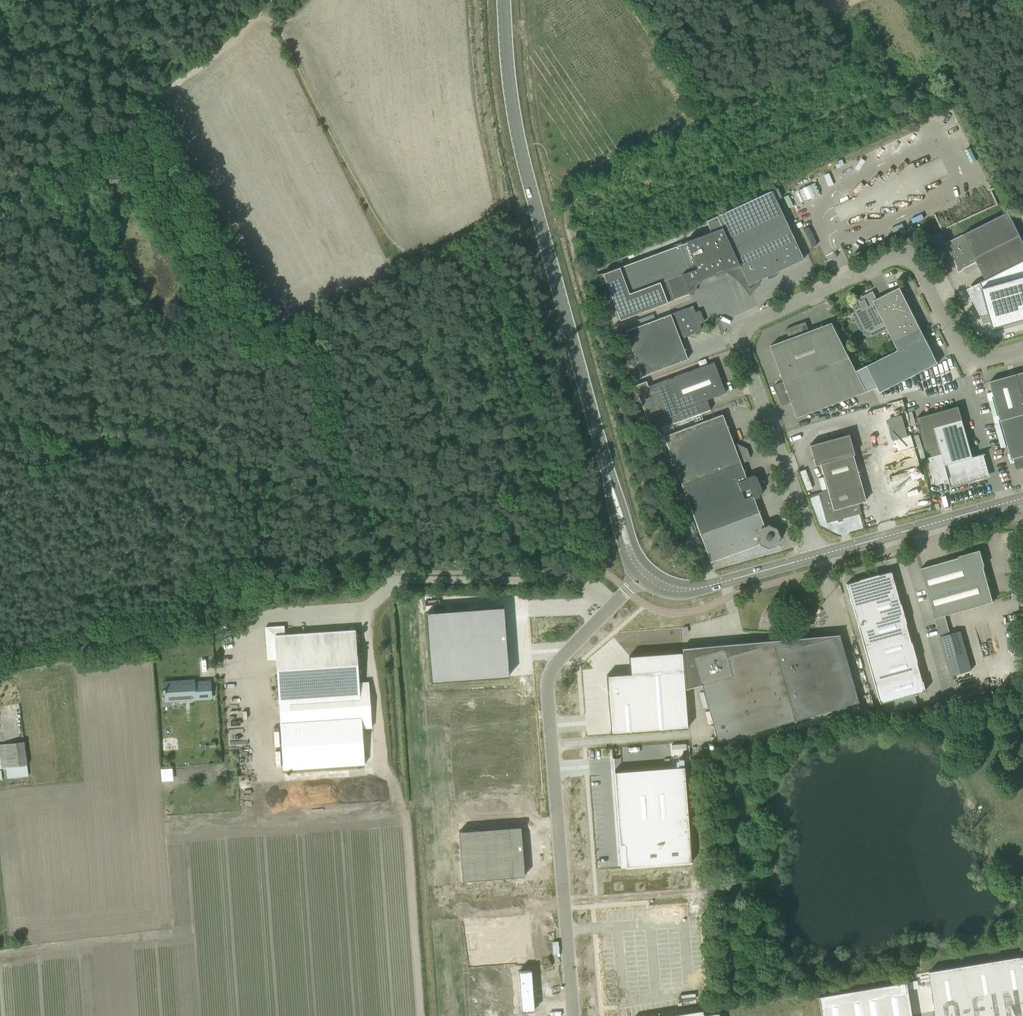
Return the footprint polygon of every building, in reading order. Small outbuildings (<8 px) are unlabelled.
[(798,190),(803,201),(820,194),(815,183),(798,190)] [(771,190),(716,216),(739,264),(748,285),(766,276),(767,278),(769,278),(770,277),(772,277),(773,276),(775,275),(776,275),(777,273),(776,272),(803,259),(771,190)] [(945,243),(957,267),(963,269),(977,261),(986,279),(1022,261),(1022,240),(1008,211),(954,239),(945,243)] [(739,264),(716,216),(706,220),(711,231),(687,240),(687,241),(602,273),(620,320),(675,299),(674,299),(693,292),(693,291),(689,292),(686,284),(739,264)] [(808,227),(803,229),(811,247),(816,245),(815,243),(808,227)] [(968,288),(980,314),(989,312),(993,327),(1022,319),(1022,261),(986,279),(980,282),(968,288)] [(874,300),(888,328),(898,349),(867,365),(878,387),(881,392),(938,363),(900,287),(877,299),(874,300)] [(874,335),(888,328),(874,300),(877,299),(873,291),(863,296),(865,300),(861,302),(859,298),(851,302),(855,311),(851,313),(861,331),(862,333),(863,334),(865,335),(866,335),(868,336),(870,336),(872,336),(874,335)] [(625,332),(642,376),(688,359),(680,339),(700,331),(701,328),(693,306),(625,332)] [(878,387),(867,365),(856,370),(832,322),(809,331),(806,322),(786,329),(789,338),(771,345),(784,381),(775,385),(782,405),(792,402),(797,417),(878,387)] [(725,393),(714,362),(648,386),(646,381),(634,385),(651,432),(701,413),(697,403),(725,393)] [(1017,373),(990,381),(1011,459),(1022,456),(1022,395),(1017,373)] [(973,457),(959,406),(917,418),(926,450),(930,449),(932,456),(929,457),(934,474),(934,483),(936,483),(937,484),(945,482),(944,480),(948,479),(951,487),(951,486),(988,475),(982,454),(973,457)] [(902,413),(887,418),(893,440),(909,435),(902,413)] [(664,436),(682,485),(741,463),(747,460),(749,457),(746,449),(742,447),(736,450),(722,414),(664,436)] [(853,454),(854,454),(848,434),(809,445),(815,465),(820,464),(827,490),(818,493),(826,523),(861,513),(858,503),(865,501),(853,454)] [(682,485),(700,533),(759,511),(753,496),(760,494),(761,490),(756,477),(753,475),(746,478),(741,463),(682,485)] [(936,491),(930,493),(932,500),(938,498),(936,491)] [(759,511),(700,533),(710,562),(759,544),(767,548),(776,545),(779,536),(776,528),(768,524),(764,526),(759,511)] [(993,601),(983,566),(985,566),(980,550),(959,556),(959,557),(921,568),(935,618),(993,601)] [(846,584),(879,703),(914,693),(914,694),(925,691),(922,680),(921,681),(915,662),(916,661),(911,642),(910,642),(905,623),(906,623),(900,603),(899,604),(890,571),(878,575),(877,574),(858,579),(858,580),(846,584)] [(503,606),(425,612),(431,682),(509,676),(503,606)] [(284,626),(265,627),(266,637),(267,659),(276,659),(279,704),(299,702),(300,720),(280,722),(283,770),(364,764),(362,728),(371,728),(368,682),(359,682),(355,630),(284,634),(284,626)] [(940,636),(943,648),(964,642),(960,630),(940,636)] [(701,646),(682,648),(682,652),(685,690),(701,685),(712,722),(717,742),(858,703),(842,644),(839,634),(792,647),(772,643),(743,651),(741,643),(708,646),(708,647),(702,649),(701,646)] [(630,673),(606,675),(611,733),(688,728),(685,690),(682,652),(629,656),(630,673)] [(212,695),(211,681),(191,682),(191,680),(164,682),(164,689),(163,689),(163,693),(164,693),(165,696),(181,695),(181,700),(192,699),(192,696),(212,695)] [(20,714),(19,703),(0,704),(0,714),(20,714)] [(0,743),(0,865),(19,863),(9,767),(27,765),(24,741),(0,743)] [(683,766),(614,772),(619,845),(623,844),(625,866),(691,861),(683,766)] [(520,826),(458,831),(462,881),(524,876),(520,826)] [(527,916),(465,921),(469,965),(531,960),(527,916)] [(929,971),(937,1015),(1022,1015),(1022,955),(929,971)] [(531,970),(518,971),(521,1011),(534,1010),(531,970)] [(818,996),(821,1015),(911,1015),(905,982),(818,996)]
